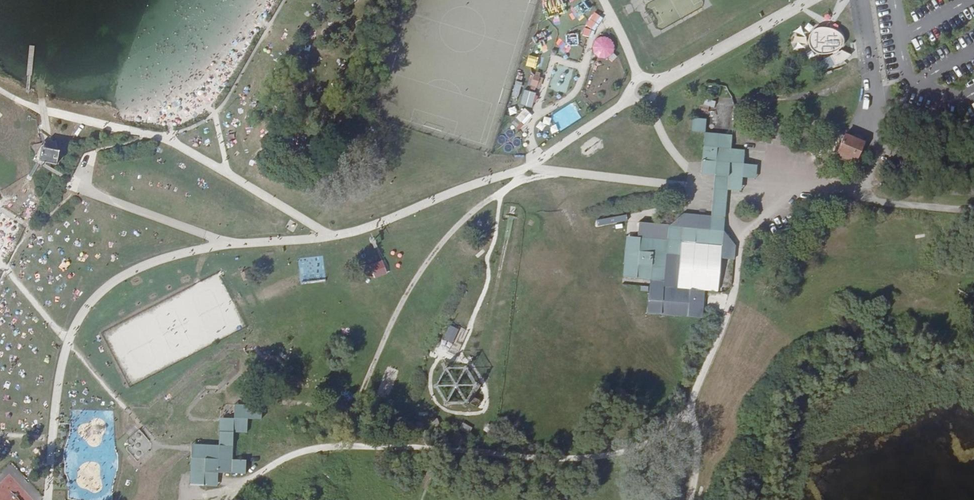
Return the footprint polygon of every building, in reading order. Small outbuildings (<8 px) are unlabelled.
[(545,8),(544,19),(560,19),(560,9),(545,8)] [(818,24),(805,26),(793,34),(787,53),(792,54),(800,60),(804,67),(808,56),(810,56),(811,60),(818,60),(818,56),(831,56),(836,67),(845,64),(852,59),(858,58),(856,43),(846,42),(843,32),(834,26),(830,26),(818,24)] [(595,36),(590,54),(610,59),(615,42),(595,36)] [(545,71),(549,56),(525,49),(520,64),(545,71)] [(534,74),(531,87),(539,88),(542,75),(534,74)] [(512,96),(518,99),(524,84),(517,82),(512,96)] [(525,90),(520,105),(532,108),(537,94),(525,90)] [(704,104),(715,107),(717,101),(706,98),(704,104)] [(524,109),(512,123),(518,128),(529,113),(524,109)] [(706,119),(693,119),(692,132),(705,133),(706,119)] [(549,129),(554,138),(560,134),(555,126),(549,129)] [(745,150),(731,149),(732,135),(706,133),(706,147),(704,148),(702,174),(716,175),(714,191),(712,217),(725,218),(726,208),(728,190),(742,192),(743,178),(757,179),(757,165),(744,164),(745,150)] [(865,142),(846,134),(836,156),(855,165),(865,142)] [(50,142),(31,144),(32,160),(41,167),(44,165),(44,162),(57,165),(60,148),(56,141),(50,142)] [(725,218),(712,217),(684,214),(669,227),(668,240),(667,254),(681,255),(682,241),(722,246),(724,232),(725,218)] [(737,247),(724,232),(722,246),(722,259),(735,261),(737,247)] [(667,254),(668,240),(626,237),(623,278),(651,280),(648,314),(703,318),(705,291),(664,288),(667,254)] [(388,274),(384,259),(371,264),(375,278),(388,274)] [(249,270),(241,273),(244,282),(252,279),(249,270)] [(461,327),(445,320),(437,334),(440,336),(453,342),(461,327)] [(387,366),(378,388),(389,393),(398,371),(387,366)] [(457,378),(458,382),(448,385),(454,403),(472,397),(468,385),(466,385),(463,376),(457,378)] [(247,421),(247,406),(237,406),(236,420),(222,420),(221,447),(194,446),(193,451),(193,487),(219,487),(220,474),(209,474),(209,460),(225,460),(225,430),(247,430),(247,425),(240,425),(240,421),(247,421)] [(264,407),(247,406),(247,421),(240,421),(240,425),(247,425),(247,430),(225,430),(225,460),(209,460),(209,474),(220,474),(248,474),(248,462),(234,462),(235,434),(249,434),(250,421),(264,421),(264,407)] [(463,422),(459,428),(469,434),(472,427),(463,422)] [(123,443),(138,460),(154,445),(139,429),(123,443)]
